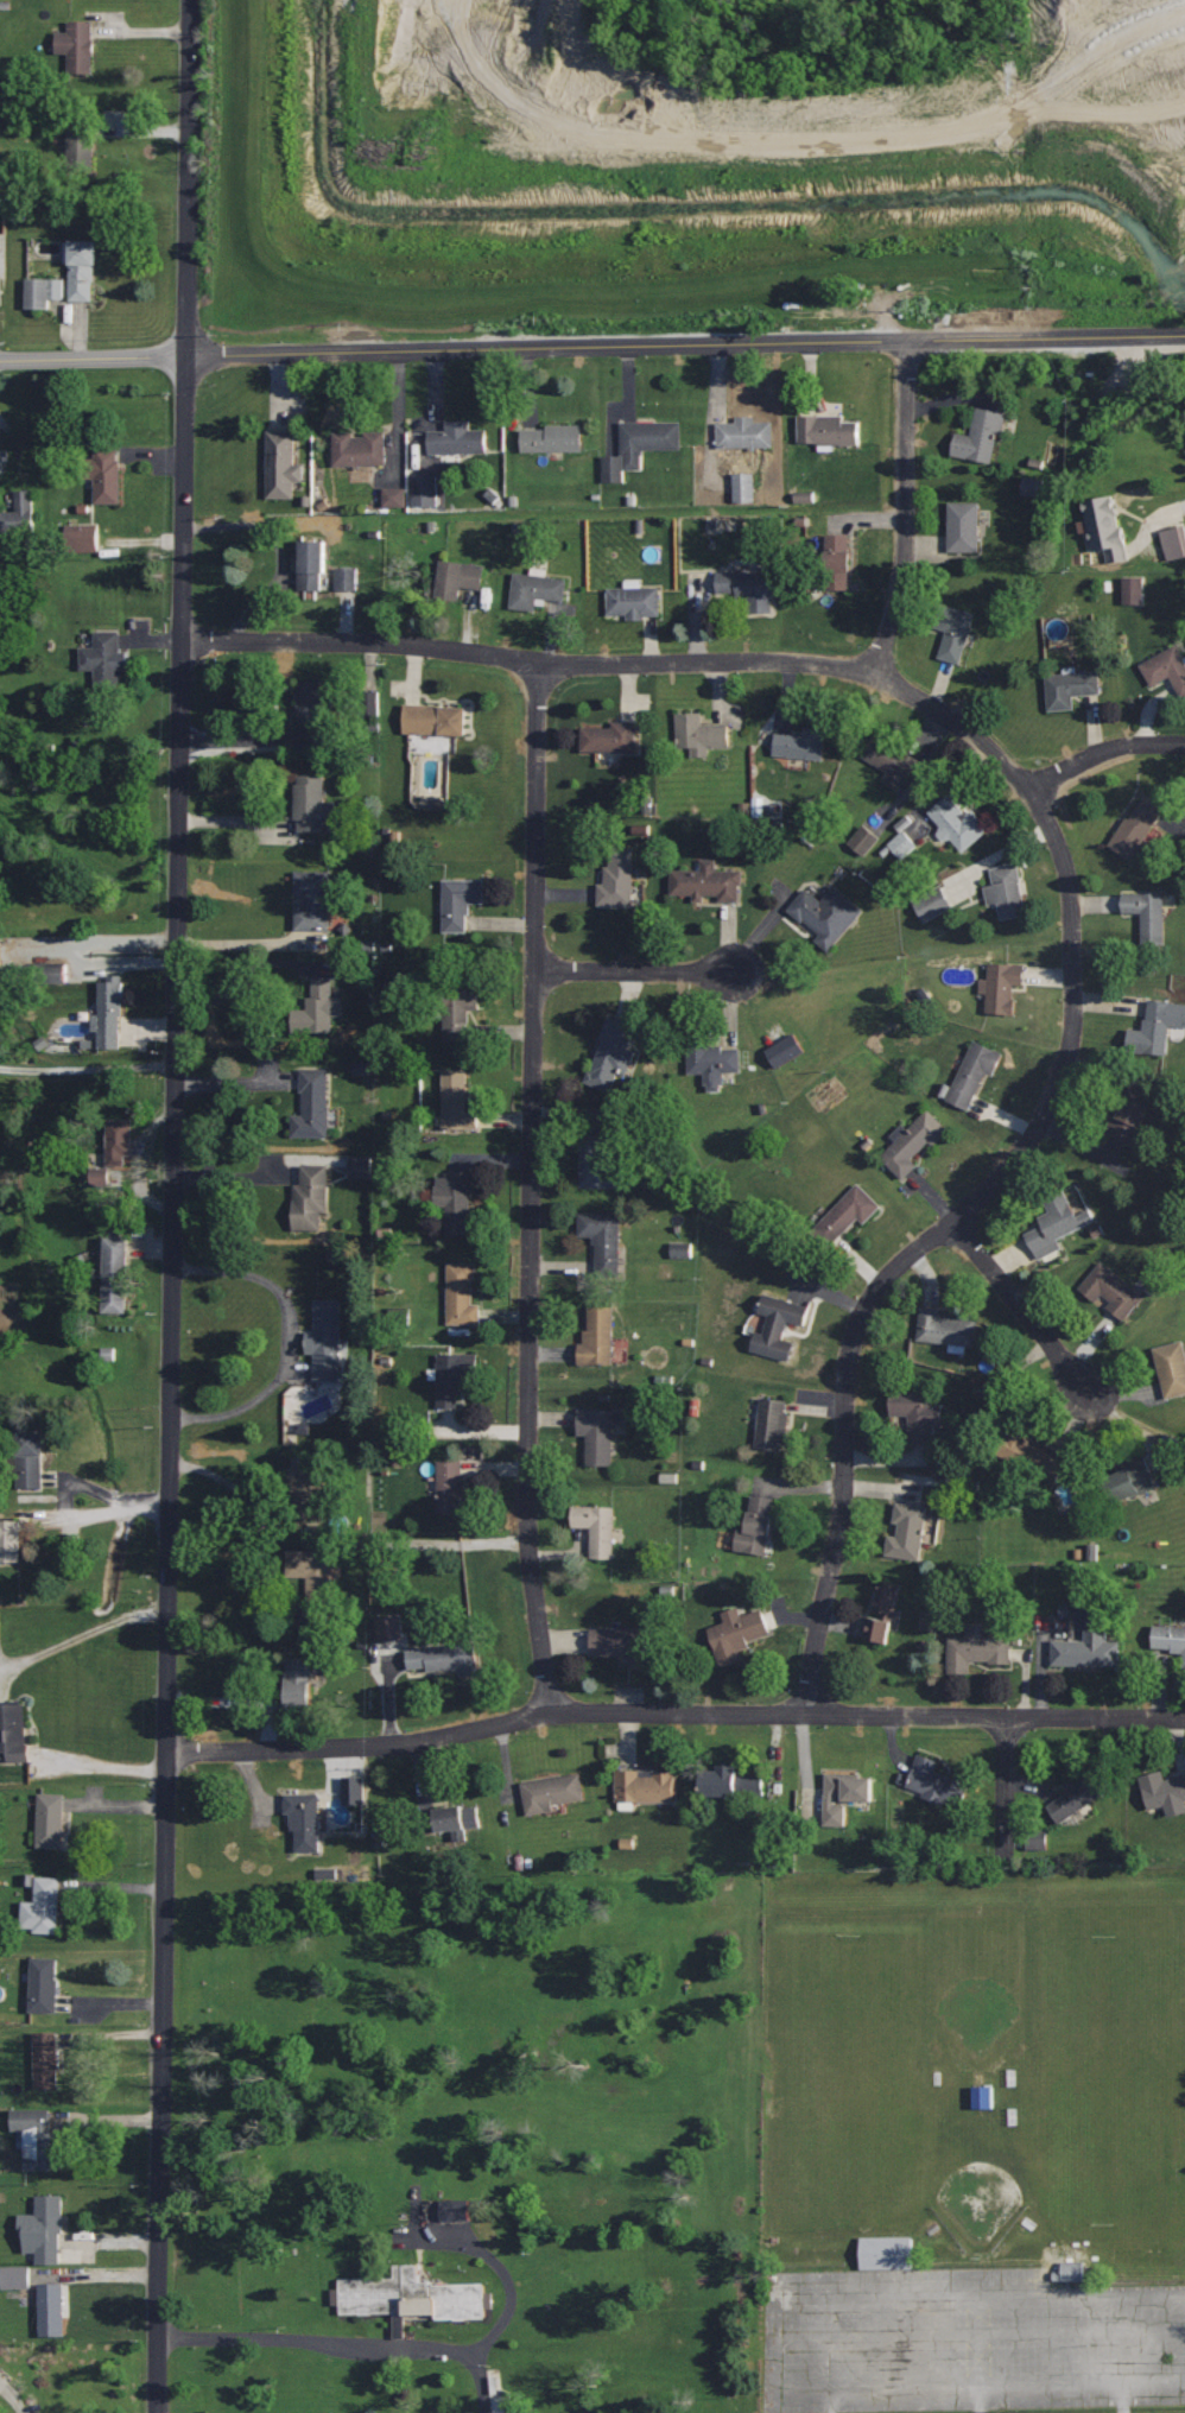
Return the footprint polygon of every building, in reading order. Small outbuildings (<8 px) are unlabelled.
[(94,22),(69,22),(69,32),(57,32),(56,54),(68,54),(68,74),(93,74),(94,22)] [(94,130),(67,132),(69,166),(96,165),(94,130)] [(95,303),(96,242),(65,241),(64,263),(70,263),(70,302),(95,303)] [(27,309),(50,309),(50,300),(65,300),(65,279),(27,279),(27,309)] [(976,406),(972,424),(965,423),(963,433),(956,431),(951,456),(990,464),(997,433),(1002,433),(1007,412),(976,406)] [(754,414),(736,414),(736,420),(716,420),(716,446),(772,445),(771,420),(754,420),(754,414)] [(843,414),(798,414),(798,442),(818,442),(818,444),(858,443),(858,420),(843,420),(843,414)] [(487,428),(470,428),(469,419),(445,419),(445,430),(429,430),(429,452),(488,451),(487,428)] [(680,420),(620,422),(620,455),(602,455),(602,481),(623,481),(623,469),(642,469),(641,448),(682,448),(680,420)] [(583,423),(547,423),(547,428),(521,428),(521,449),(583,449),(583,423)] [(294,430),(267,430),(266,496),(294,496),(294,480),(303,480),(303,463),(294,463),(294,430)] [(385,430),(365,430),(365,436),(354,436),(354,430),(332,431),(334,464),(386,463),(385,430)] [(94,504),(119,504),(120,450),(95,450),(94,504)] [(734,504),(756,503),(755,473),(733,474),(734,504)] [(438,477),(413,476),(412,506),(437,507),(438,477)] [(1046,497),(1047,479),(1024,478),(1024,496),(1046,497)] [(383,507),(405,508),(406,489),(384,488),(383,507)] [(15,491),(16,512),(0,512),(0,532),(34,531),(33,490),(15,491)] [(815,502),(814,492),(795,494),(796,504),(815,502)] [(1116,492),(1081,499),(1091,551),(1104,547),(1108,563),(1129,559),(1116,492)] [(980,500),(948,500),(948,551),(980,551),(980,500)] [(99,524),(67,525),(67,553),(100,552),(99,524)] [(1162,532),(1169,562),(1184,558),(1184,527),(1162,532)] [(849,533),(820,533),(822,590),(851,589),(849,533)] [(298,539),(298,590),(322,590),(322,572),(327,572),(327,539),(298,539)] [(486,564),(441,558),(436,598),(461,602),(463,587),(482,589),(486,564)] [(358,591),(359,568),(337,568),(337,590),(358,591)] [(772,569),(715,571),(716,593),(736,591),(736,598),(748,597),(749,612),(773,610),(772,569)] [(569,577),(514,570),(508,608),(536,612),(537,603),(546,604),(547,600),(565,602),(569,577)] [(1124,605),(1146,605),(1146,578),(1125,578),(1124,605)] [(659,587),(608,588),(608,614),(628,613),(628,619),(645,619),(645,615),(659,614),(659,587)] [(933,596),(925,621),(948,629),(938,656),(958,663),(976,612),(933,596)] [(81,672),(96,672),(96,688),(116,688),(116,671),(128,671),(128,652),(120,652),(120,632),(95,631),(95,647),(81,647),(81,672)] [(1139,663),(1152,686),(1170,676),(1181,697),(1184,695),(1184,658),(1177,642),(1139,663)] [(1100,670),(1046,676),(1048,710),(1073,708),(1072,696),(1102,692),(1100,670)] [(378,676),(354,676),(354,748),(378,748),(378,676)] [(322,679),(299,679),(298,722),(308,722),(308,748),(325,748),(325,722),(334,722),(334,695),(322,695),(322,679)] [(467,705),(404,702),(403,733),(465,736),(467,705)] [(729,722),(702,723),(702,711),(676,712),(677,746),(693,746),(693,756),(710,755),(710,747),(730,746),(729,722)] [(638,721),(614,721),(614,727),(581,727),(581,752),(638,752),(638,721)] [(777,732),(774,753),(838,762),(841,747),(825,745),(828,727),(805,724),(804,735),(777,732)] [(877,734),(863,756),(887,772),(881,781),(898,792),(918,759),(877,734)] [(325,773),(296,773),(296,818),(299,818),(299,830),(324,830),(324,819),(335,819),(335,799),(325,799),(325,773)] [(950,792),(927,810),(940,825),(937,832),(942,840),(951,838),(962,850),(974,841),(980,847),(996,832),(974,805),(967,811),(950,792)] [(1143,797),(1129,817),(1127,816),(1108,844),(1129,859),(1162,809),(1143,797)] [(896,826),(902,833),(888,844),(902,860),(919,846),(916,842),(926,834),(919,825),(918,825),(910,815),(896,826)] [(849,843),(865,856),(880,838),(865,825),(849,843)] [(634,846),(609,846),(609,867),(604,867),(604,882),(597,882),(597,905),(634,905),(634,846)] [(702,859),(702,869),(672,869),(672,893),(695,893),(695,900),(703,900),(703,893),(720,893),(718,900),(740,900),(740,884),(742,884),(742,869),(717,869),(717,859),(702,859)] [(1018,863),(990,868),(994,884),(983,885),(987,904),(997,902),(1000,919),(1028,913),(1018,863)] [(331,870),(296,870),(296,893),(304,893),(304,906),(294,905),(294,929),(330,930),(331,870)] [(484,879),(443,879),(444,931),(467,931),(467,913),(470,913),(470,902),(486,902),(484,879)] [(806,888),(788,910),(801,920),(799,924),(817,938),(815,940),(829,952),(866,908),(836,884),(822,900),(806,888)] [(1164,892),(1122,892),(1123,912),(1141,912),(1141,944),(1164,944),(1164,892)] [(923,922),(954,911),(947,893),(917,903),(923,922)] [(1025,964),(988,962),(987,977),(978,977),(977,994),(987,994),(986,1012),(1015,1014),(1016,998),(1013,998),(1013,983),(1024,983),(1025,964)] [(68,984),(67,966),(47,966),(48,985),(68,984)] [(99,1050),(123,1050),(122,976),(109,976),(109,983),(100,983),(100,1016),(92,1016),(93,1032),(99,1032),(99,1050)] [(331,977),(312,977),(312,996),(306,996),(308,1009),(285,1009),(285,1032),(332,1032),(332,1015),(346,1015),(346,995),(332,995),(331,977)] [(481,987),(439,989),(442,1040),(468,1039),(467,1022),(469,1022),(469,1008),(481,1008),(481,987)] [(1151,1001),(1148,1018),(1143,1018),(1142,1030),(1127,1027),(1126,1051),(1167,1056),(1170,1026),(1184,1028),(1184,1004),(1151,1001)] [(609,1014),(579,1085),(614,1100),(619,1089),(611,1087),(619,1071),(626,1074),(635,1050),(627,1047),(636,1025),(609,1014)] [(796,1033),(767,1051),(778,1070),(807,1053),(796,1033)] [(974,1039),(945,1100),(968,1110),(987,1071),(993,1075),(1003,1053),(974,1039)] [(724,1043),(687,1044),(689,1071),(705,1071),(706,1089),(720,1089),(720,1082),(724,1082),(724,1070),(742,1070),(741,1046),(724,1046),(724,1043)] [(375,1073),(374,1062),(354,1062),(354,1074),(375,1073)] [(331,1068),(300,1068),(300,1091),(303,1091),(303,1114),(291,1114),(291,1136),(330,1138),(331,1068)] [(467,1068),(443,1068),(443,1129),(479,1129),(479,1110),(467,1110),(467,1068)] [(1123,1088),(1103,1132),(1139,1147),(1146,1128),(1141,1126),(1153,1101),(1123,1088)] [(927,1108),(879,1157),(901,1179),(917,1164),(911,1158),(929,1141),(933,1146),(949,1129),(927,1108)] [(130,1167),(131,1121),(109,1120),(107,1166),(130,1167)] [(606,1134),(579,1133),(578,1186),(627,1188),(627,1163),(606,1163),(606,1134)] [(350,1178),(373,1179),(373,1157),(351,1156),(350,1178)] [(329,1164),(300,1164),(300,1183),(293,1183),(293,1229),(321,1229),(321,1211),(329,1211),(329,1164)] [(111,1191),(110,1168),(91,1169),(92,1191),(111,1191)] [(470,1174),(436,1173),(435,1202),(448,1202),(446,1235),(482,1237),(483,1215),(471,1215),(473,1193),(469,1192),(470,1174)] [(858,1182),(812,1228),(834,1248),(841,1241),(837,1237),(858,1217),(863,1222),(881,1205),(858,1182)] [(1066,1189),(1045,1198),(1051,1210),(1040,1215),(1045,1224),(1026,1233),(1038,1259),(1045,1255),(1047,1260),(1063,1253),(1057,1237),(1096,1218),(1090,1205),(1078,1211),(1066,1189)] [(621,1211),(577,1211),(577,1237),(592,1237),(592,1244),(596,1244),(596,1277),(620,1277),(621,1211)] [(105,1315),(128,1315),(129,1238),(106,1238),(105,1315)] [(694,1258),(693,1243),(672,1244),(672,1258),(694,1258)] [(1102,1258),(1077,1286),(1095,1300),(1102,1292),(1111,1300),(1107,1306),(1123,1320),(1146,1294),(1102,1258)] [(476,1261),(443,1262),(444,1326),(481,1325),(481,1304),(474,1304),(473,1278),(476,1278),(476,1261)] [(765,1293),(759,1311),(771,1315),(765,1332),(756,1330),(750,1349),(790,1360),(794,1341),(782,1337),(787,1320),(804,1325),(809,1306),(765,1293)] [(341,1299),(315,1299),(315,1331),(305,1331),(305,1351),(315,1351),(313,1380),(341,1380),(341,1299)] [(940,1306),(920,1304),(915,1338),(975,1347),(978,1319),(939,1315),(940,1306)] [(613,1306),(583,1306),(584,1341),(578,1341),(578,1363),(613,1363),(613,1306)] [(1153,1348),(1165,1398),(1184,1393),(1184,1350),(1183,1341),(1153,1348)] [(479,1353),(437,1353),(437,1407),(457,1407),(457,1387),(464,1387),(464,1376),(479,1376),(479,1353)] [(936,1392),(892,1392),(892,1413),(908,1413),(908,1442),(933,1442),(933,1425),(944,1425),(944,1404),(936,1404),(936,1392)] [(761,1395),(754,1445),(780,1450),(782,1437),(786,1437),(790,1413),(785,1412),(787,1399),(761,1395)] [(615,1408),(578,1407),(578,1434),(587,1434),(587,1464),(614,1464),(615,1408)] [(1012,1423),(995,1454),(1052,1483),(1065,1459),(1029,1440),(1033,1434),(1012,1423)] [(17,1488),(44,1487),(43,1429),(16,1430),(17,1488)] [(1145,1450),(1104,1465),(1119,1501),(1159,1484),(1145,1450)] [(322,1456),(291,1455),(290,1519),(321,1519),(322,1456)] [(462,1459),(437,1459),(437,1510),(481,1510),(481,1493),(463,1493),(462,1459)] [(662,1483),(678,1483),(678,1474),(662,1474),(662,1483)] [(752,1493),(746,1527),(737,1526),(734,1550),(766,1556),(775,1497),(752,1493)] [(896,1501),(894,1520),(899,1521),(896,1534),(887,1533),(885,1552),(918,1558),(926,1506),(896,1501)] [(616,1506),(571,1505),(571,1526),(591,1526),(590,1557),(614,1558),(616,1506)] [(21,1562),(21,1520),(0,1520),(0,1561),(21,1562)] [(331,1551),(289,1548),(287,1576),(306,1577),(305,1602),(329,1603),(331,1551)] [(901,1583),(888,1642),(862,1636),(867,1615),(881,1619),(882,1610),(873,1608),(880,1577),(901,1583)] [(761,1609),(742,1615),(739,1606),(723,1611),(725,1620),(705,1627),(721,1667),(744,1659),(741,1648),(749,1645),(747,1640),(769,1632),(761,1609)] [(381,1642),(406,1639),(403,1613),(378,1616),(381,1642)] [(983,1622),(965,1622),(965,1635),(946,1635),(948,1672),(969,1672),(969,1660),(988,1660),(988,1662),(1010,1662),(1010,1636),(983,1636),(983,1622)] [(1152,1622),(1151,1647),(1171,1649),(1170,1657),(1183,1657),(1183,1668),(1184,1669),(1184,1625),(1152,1622)] [(652,1626),(590,1627),(590,1653),(630,1653),(632,1666),(652,1666),(652,1626)] [(1085,1639),(1052,1639),(1052,1664),(1120,1665),(1120,1640),(1107,1639),(1107,1628),(1085,1628),(1085,1639)] [(475,1641),(406,1649),(408,1670),(427,1667),(427,1671),(460,1666),(461,1674),(479,1672),(475,1641)] [(311,1658),(284,1658),(284,1710),(311,1709),(311,1658)] [(7,1758),(7,1762),(28,1761),(27,1702),(0,1703),(0,1758),(7,1758)] [(919,1752),(905,1785),(923,1792),(920,1796),(943,1805),(944,1800),(961,1807),(965,1797),(963,1796),(969,1782),(936,1769),(939,1760),(919,1752)] [(720,1763),(720,1771),(702,1771),(703,1794),(763,1794),(763,1771),(739,1772),(739,1763),(720,1763)] [(1092,1767),(1062,1787),(1064,1792),(1046,1803),(1058,1820),(1079,1807),(1084,1816),(1095,1809),(1090,1801),(1108,1790),(1092,1767)] [(1140,1774),(1148,1809),(1165,1804),(1167,1814),(1184,1810),(1184,1799),(1184,1773),(1166,1778),(1164,1768),(1140,1774)] [(639,1769),(615,1769),(616,1801),(619,1801),(619,1809),(635,1809),(635,1801),(674,1801),(674,1771),(655,1771),(655,1775),(639,1776),(639,1769)] [(582,1771),(521,1781),(527,1813),(553,1809),(552,1804),(587,1799),(582,1771)] [(860,1773),(826,1772),(826,1793),(824,1793),(824,1825),(845,1826),(847,1804),(835,1804),(836,1796),(843,1796),(843,1798),(872,1798),(872,1778),(860,1776),(860,1773)] [(365,1776),(343,1777),(344,1805),(366,1804),(365,1776)] [(319,1792),(285,1792),(285,1812),(290,1812),(290,1829),(296,1829),(296,1850),(319,1850),(319,1792)] [(37,1848),(64,1849),(65,1794),(38,1793),(37,1848)] [(463,1804),(419,1811),(424,1836),(482,1826),(479,1805),(463,1807),(463,1804)] [(1028,1851),(1049,1850),(1048,1832),(1028,1833),(1028,1851)] [(23,1932),(60,1933),(61,1877),(37,1877),(36,1902),(24,1902),(23,1932)] [(57,2013),(58,1958),(31,1957),(30,2012),(57,2013)] [(59,2032),(34,2032),(35,2089),(60,2088),(59,2032)] [(975,2109),(995,2109),(994,2086),(974,2087),(975,2109)] [(56,2109),(12,2109),(12,2131),(25,2131),(25,2171),(56,2171),(56,2109)] [(61,2264),(62,2195),(36,2195),(36,2214),(19,2214),(19,2237),(25,2237),(25,2253),(37,2253),(37,2264),(61,2264)] [(470,2220),(469,2200),(442,2200),(442,2221),(470,2220)] [(861,2268),(861,2237),(913,2236),(914,2268),(861,2268)] [(1051,2267),(1063,2267),(1063,2262),(1085,2261),(1085,2285),(1051,2285),(1051,2267)] [(484,2282),(432,2282),(432,2280),(418,2280),(418,2263),(393,2263),(393,2276),(340,2278),(340,2287),(331,2287),(331,2304),(341,2304),(341,2312),(393,2311),(393,2337),(405,2337),(405,2314),(433,2314),(433,2320),(484,2319),(484,2282)] [(2,2289),(31,2289),(31,2266),(2,2267),(2,2289)] [(63,2284),(39,2284),(40,2334),(64,2333),(63,2284)]
